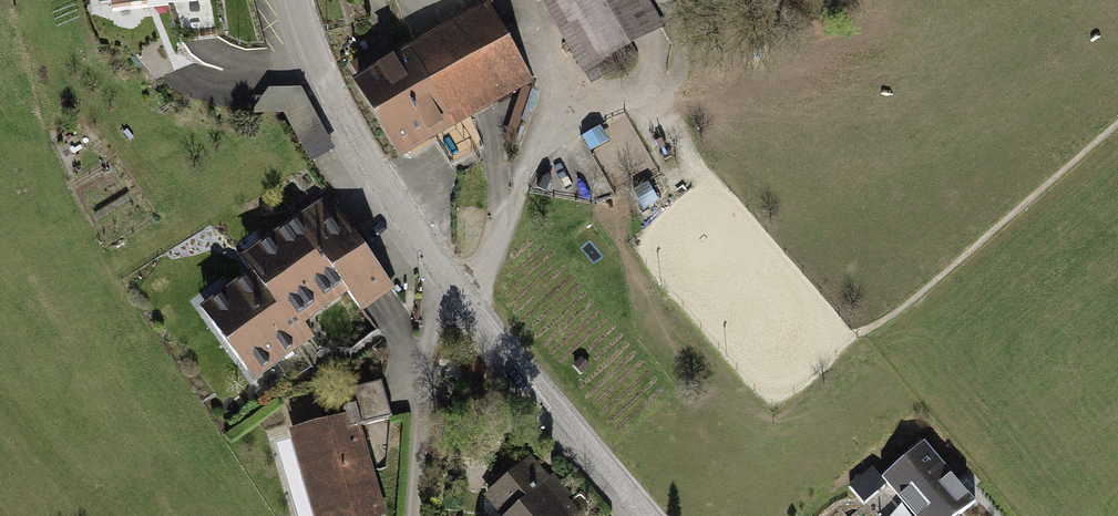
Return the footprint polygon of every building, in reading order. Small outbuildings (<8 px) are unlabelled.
[(102,15),(211,4),(211,0),(100,0),(102,15)] [(587,88),(603,78),(598,70),(663,30),(645,0),(534,0),(587,88)] [(484,5),(348,82),(395,164),(531,87),(484,5)] [(313,165),(338,152),(316,111),(291,124),(313,165)] [(390,296),(324,202),(288,227),(340,301),(354,320),(362,315),(390,296)] [(288,227),(235,264),(241,274),(298,354),(313,343),(302,328),(340,301),(288,227)] [(241,274),(193,308),(249,388),(298,354),(241,274)] [(587,368),(580,360),(573,366),(580,374),(587,368)] [(283,432),(286,443),(275,446),(295,515),(384,515),(372,476),(386,472),(388,420),(378,385),(347,393),(353,413),(283,432)] [(880,482),(909,515),(965,515),(975,507),(923,446),(880,482)] [(481,499),(495,515),(559,515),(547,502),(556,494),(528,460),(481,499)]
